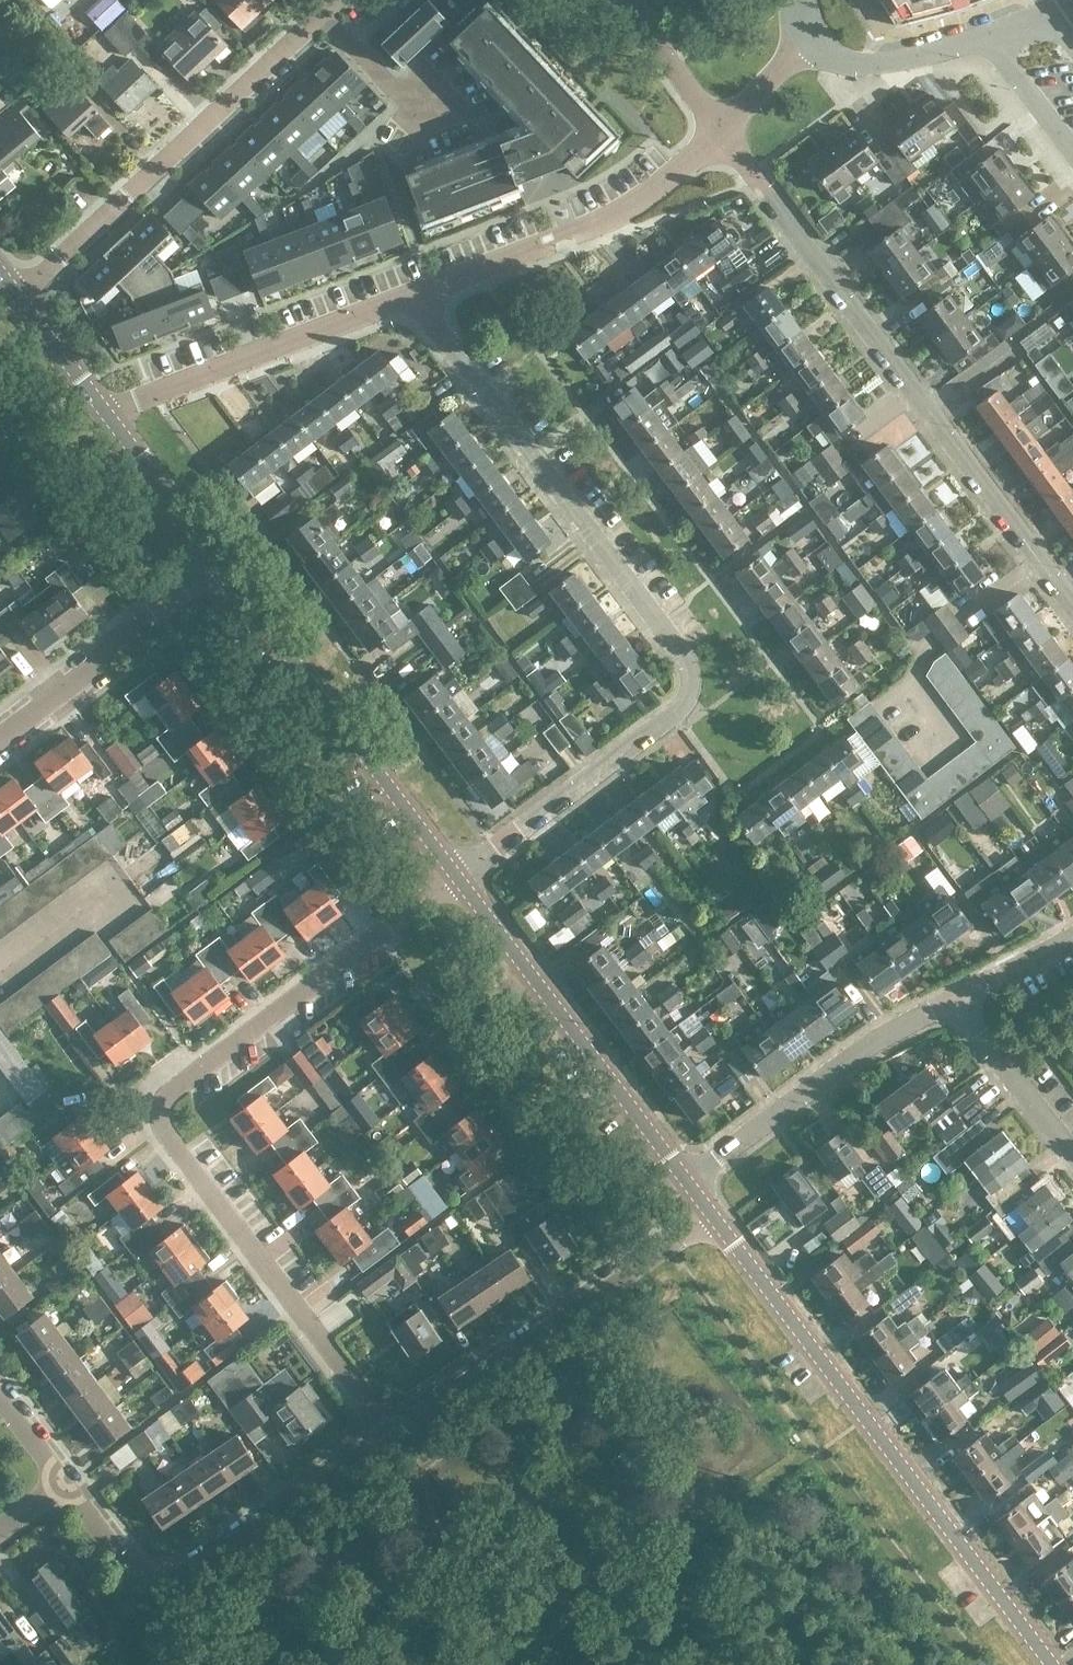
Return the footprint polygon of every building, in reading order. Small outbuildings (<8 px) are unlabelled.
[(116,0),(103,0),(100,3),(115,20),(126,11),(116,0)] [(246,32),(264,15),(261,12),(274,0),(216,0),(246,32)] [(491,0),(412,0),(401,11),(403,12),(404,11),(410,17),(381,45),(402,67),(441,31),(452,42),(493,2),(491,0)] [(883,3),(882,3),(886,9),(887,8),(890,14),(889,15),(893,20),(894,20),(898,26),(903,25),(904,26),(910,24),(910,23),(926,19),(926,20),(933,18),(933,17),(949,13),(949,14),(951,13),(956,12),(955,11),(971,5),(971,6),(978,3),(977,2),(983,0),(881,0),(883,3)] [(539,49),(534,53),(526,45),(531,40),(516,25),(512,29),(504,21),(508,16),(494,1),(493,2),(452,42),(451,43),(534,131),(502,143),(501,139),(406,175),(425,226),(439,220),(441,226),(461,218),(459,212),(470,208),(472,214),(492,207),(490,201),(501,197),(503,203),(522,195),(518,185),(567,166),(578,178),(604,153),(599,148),(617,132),(584,97),(579,101),(571,93),(576,88),(561,73),(557,77),(549,69),(553,64),(539,49)] [(215,33),(221,27),(222,26),(205,9),(198,16),(196,14),(160,49),(190,80),(226,45),(215,33)] [(137,45),(138,44),(148,35),(127,13),(116,23),(137,45)] [(105,35),(122,53),(133,43),(116,25),(105,35)] [(80,49),(67,61),(82,77),(85,81),(98,68),(80,49)] [(345,103),(366,83),(338,53),(329,62),(326,60),(311,74),(341,106),(337,110),(348,122),(355,115),(345,103)] [(66,60),(51,74),(65,89),(80,76),(67,61),(66,60)] [(143,106),(143,101),(156,88),(131,61),(118,73),(113,67),(97,82),(128,116),(132,112),(136,112),(143,106)] [(341,106),(311,74),(310,75),(312,77),(304,84),(302,82),(287,97),(317,129),(337,110),(341,106)] [(0,86),(0,106),(10,98),(0,86)] [(64,97),(46,113),(69,138),(83,125),(96,140),(110,127),(74,88),(64,97)] [(920,104),(909,112),(932,143),(954,127),(967,145),(979,136),(953,102),(943,110),(932,95),(931,96),(929,92),(917,100),(920,104)] [(9,176),(4,170),(42,138),(22,114),(30,108),(21,96),(0,114),(0,183),(9,176)] [(278,104),(263,119),(293,151),(289,155),(300,166),(307,160),(296,148),(317,129),(287,97),(286,97),(288,99),(280,107),(278,104)] [(895,140),(885,148),(906,177),(917,169),(910,160),(932,143),(909,112),(899,120),(896,116),(885,125),(888,128),(887,129),(895,140)] [(355,115),(348,122),(359,133),(366,127),(355,115)] [(254,127),(239,141),(269,174),(289,155),(293,151),(263,119),(262,120),(264,122),(256,129),(254,127)] [(843,140),(833,148),(855,178),(868,169),(873,176),(877,177),(884,172),(895,186),(906,177),(885,148),(875,156),(855,130),(855,131),(852,128),(841,136),(843,140)] [(248,193),(269,174),(239,141),(238,142),(240,144),(232,151),(230,149),(215,163),(245,196),(241,199),(250,209),(257,202),(248,193)] [(811,164),(810,165),(833,195),(839,204),(850,196),(844,187),(855,178),(833,148),(822,155),(820,152),(808,160),(811,164)] [(959,183),(968,176),(985,197),(1016,174),(1008,163),(1011,161),(1003,149),(999,152),(999,151),(984,163),(975,152),(950,171),(959,183)] [(318,172),(307,160),(300,166),(311,178),(318,172)] [(245,196),(215,163),(214,164),(216,167),(208,174),(206,171),(190,187),(220,219),(241,199),(245,196)] [(993,226),(1002,237),(1026,218),(1018,208),(1033,196),(1032,195),(1036,193),(1027,181),(1024,184),(1016,174),(985,197),(1002,219),(993,226)] [(362,194),(357,181),(349,184),(354,197),(362,194)] [(191,192),(164,210),(179,231),(205,212),(191,192)] [(403,241),(387,198),(367,206),(362,194),(354,197),(358,209),(362,208),(380,253),(381,252),(380,250),(403,241)] [(315,211),(310,199),(302,202),(307,215),(315,211)] [(862,211),(868,219),(875,229),(900,210),(893,200),(879,211),(873,203),(862,211)] [(267,212),(257,202),(250,209),(258,218),(267,212)] [(380,253),(362,208),(358,209),(339,217),(356,261),(380,253)] [(878,264),(885,274),(916,251),(900,229),(909,222),(900,210),(875,229),(884,240),(869,251),(870,252),(866,255),(874,266),(878,264)] [(356,261),(339,217),(320,224),(315,211),(307,215),(312,227),(316,225),(332,268),(355,259),(356,262),(356,261)] [(172,272),(158,256),(175,239),(152,214),(132,233),(131,231),(117,243),(154,283),(172,272)] [(1019,241),(1035,262),(1036,263),(1066,240),(1058,229),(1062,227),(1053,215),(1050,218),(1049,217),(1034,228),(1026,218),(1002,237),(1009,248),(1019,241)] [(194,224),(201,232),(210,224),(202,216),(194,224)] [(264,216),(256,219),(260,232),(268,229),(264,216)] [(703,227),(707,231),(698,238),(715,262),(725,276),(726,277),(737,268),(726,254),(737,246),(736,244),(739,241),(740,236),(734,229),(729,229),(726,231),(719,222),(717,223),(714,219),(703,227)] [(332,268),(316,225),(312,227),(293,234),(309,277),(332,268)] [(190,240),(197,234),(191,228),(184,234),(190,240)] [(309,277),(293,234),(273,242),(268,229),(260,232),(265,245),(269,243),(286,286),(309,277)] [(698,238),(676,254),(694,278),(715,262),(698,238)] [(1044,291),(1043,292),(1052,303),(1072,287),(1072,279),(1069,273),(1072,270),(1072,249),(1066,240),(1036,263),(1035,262),(1027,268),(1044,291)] [(98,301),(118,282),(132,297),(154,283),(117,243),(104,256),(106,258),(80,282),(98,301)] [(286,286),(269,243),(265,245),(245,253),(261,295),(286,286)] [(916,251),(885,274),(893,285),(890,287),(898,299),(902,296),(903,297),(918,286),(925,296),(951,277),(942,266),(932,273),(925,263),(916,251)] [(672,295),(679,304),(688,298),(689,297),(681,288),(694,278),(676,254),(654,270),(672,295)] [(737,268),(726,277),(735,289),(739,295),(759,280),(746,262),(737,268)] [(216,267),(207,270),(211,279),(219,276),(216,267)] [(654,270),(633,286),(651,311),(672,295),(654,270)] [(154,283),(163,307),(174,334),(191,327),(190,325),(215,315),(203,283),(180,292),(172,272),(154,283)] [(726,277),(725,276),(716,282),(726,296),(735,289),(726,277)] [(927,330),(935,340),(965,317),(949,295),(958,288),(951,277),(925,296),(933,307),(918,318),(919,319),(916,322),(924,333),(927,330)] [(154,283),(132,297),(139,316),(113,326),(123,351),(156,338),(157,340),(174,334),(163,307),(154,283)] [(633,286),(611,302),(629,327),(630,326),(638,337),(649,329),(641,318),(651,311),(633,286)] [(697,286),(690,293),(706,311),(713,304),(697,286)] [(761,328),(785,310),(769,288),(745,306),(761,328)] [(688,298),(679,304),(690,319),(700,332),(710,325),(710,324),(699,310),(698,312),(688,298)] [(611,302),(590,318),(607,343),(629,327),(611,302)] [(1063,310),(1072,322),(1072,321),(1072,303),(1063,310)] [(97,316),(92,307),(86,311),(92,320),(97,316)] [(785,310),(761,328),(753,334),(760,344),(768,337),(777,349),(801,332),(785,310)] [(720,323),(726,331),(741,321),(734,312),(720,323)] [(952,364),(967,352),(975,363),(1000,344),(991,332),(982,339),(965,317),(935,340),(943,351),(939,354),(948,365),(951,363),(952,364)] [(607,343),(590,318),(568,335),(586,359),(607,343)] [(1036,348),(1053,335),(1045,323),(1020,342),(1028,353),(1028,354),(1036,348)] [(647,342),(656,354),(673,342),(669,336),(664,329),(647,342)] [(677,330),(669,336),(673,342),(678,347),(686,341),(677,330)] [(774,368),(785,360),(793,371),(817,353),(801,332),(777,349),(767,357),(772,364),(772,365),(774,368)] [(704,341),(684,356),(693,367),(713,352),(704,341)] [(1044,359),(1036,348),(1028,354),(1028,353),(1026,354),(1034,365),(1044,359)] [(627,357),(622,361),(631,373),(647,361),(638,349),(627,357)] [(752,367),(767,357),(761,349),(747,360),(752,367)] [(376,393),(398,376),(408,368),(399,356),(388,364),(380,352),(358,369),(376,393)] [(833,375),(817,353),(793,371),(810,393),(833,375)] [(767,357),(752,367),(758,375),(772,365),(772,364),(767,357)] [(616,384),(616,383),(611,377),(612,376),(602,363),(593,369),(604,383),(604,382),(609,389),(616,384)] [(376,393),(358,369),(336,385),(354,409),(376,393)] [(849,397),(833,375),(810,393),(825,414),(849,397)] [(999,376),(977,391),(984,401),(976,406),(995,432),(1030,406),(1022,395),(1009,405),(1000,392),(1008,387),(999,376)] [(667,381),(654,391),(662,402),(675,391),(670,384),(667,381)] [(681,399),(695,387),(690,381),(675,391),(681,399)] [(1022,395),(1030,406),(1048,393),(1040,382),(1033,387),(1022,395)] [(336,385),(315,401),(333,425),(354,409),(336,385)] [(616,422),(620,419),(627,428),(662,402),(654,391),(643,399),(634,388),(610,406),(612,408),(607,411),(616,422)] [(668,408),(681,399),(675,391),(662,402),(667,409),(668,408)] [(784,410),(799,399),(793,392),(779,402),(784,410)] [(1064,399),(1072,410),(1072,392),(1064,399)] [(1048,393),(1030,406),(1037,417),(1055,404),(1048,393)] [(392,396),(385,402),(396,416),(403,410),(392,396)] [(849,397),(825,414),(808,427),(816,437),(823,431),(832,443),(866,419),(849,397)] [(804,407),(799,399),(784,410),(790,417),(804,407)] [(315,401),(293,417),(311,441),(333,425),(315,401)] [(378,407),(389,421),(396,416),(385,402),(378,407)] [(662,402),(627,428),(643,450),(667,431),(679,422),(668,408),(667,409),(662,402)] [(1030,406),(995,432),(1013,456),(1035,440),(1025,426),(1037,417),(1030,406)] [(445,454),(469,436),(453,414),(418,440),(426,450),(437,442),(445,454)] [(751,437),(736,416),(720,427),(735,448),(751,437)] [(293,417),(272,433),(290,457),(311,441),(293,417)] [(694,445),(709,434),(703,426),(688,437),(694,445)] [(268,473),(290,457),(272,433),(271,433),(268,429),(254,439),(256,441),(249,446),(249,447),(268,473)] [(349,429),(342,434),(352,449),(360,443),(349,429)] [(683,453),(667,431),(643,450),(659,471),(683,453)] [(334,439),(345,454),(352,449),(342,434),(334,439)] [(469,436),(445,454),(462,475),(485,457),(469,436)] [(1013,456),(1032,482),(1054,465),(1053,464),(1035,440),(1013,456)] [(233,455),(236,460),(229,465),(253,498),(275,482),(268,473),(249,447),(249,446),(248,444),(233,455)] [(767,458),(756,444),(743,453),(754,468),(767,458)] [(821,474),(842,458),(832,445),(811,461),(821,474)] [(863,451),(846,463),(852,471),(849,472),(868,496),(904,469),(887,447),(870,460),(863,451)] [(706,467),(692,448),(684,454),(683,453),(659,471),(675,493),(700,474),(699,473),(706,467)] [(1032,482),(1050,506),(1072,490),(1061,475),(1072,466),(1072,450),(1066,455),(1053,464),(1054,465),(1032,482)] [(422,471),(437,460),(431,453),(416,464),(422,471)] [(485,457),(462,475),(478,496),(502,478),(485,457)] [(842,458),(821,474),(830,487),(849,472),(852,471),(846,463),(842,458)] [(442,467),(437,460),(422,471),(427,478),(442,467)] [(757,483),(775,471),(768,460),(749,472),(757,483)] [(306,461),(299,466),(318,491),(334,478),(324,465),(315,472),(306,461)] [(416,464),(408,469),(414,477),(422,471),(416,464)] [(310,497),(318,491),(299,466),(291,472),(310,497)] [(864,499),(871,509),(876,505),(884,516),(884,515),(885,517),(920,491),(904,469),(868,496),(864,499)] [(700,474),(675,493),(692,515),(716,496),(700,474)] [(354,487),(347,478),(331,489),(338,499),(354,487)] [(518,500),(502,478),(478,496),(494,518),(518,500)] [(1050,506),(1068,531),(1072,528),(1072,491),(1072,490),(1050,506)] [(893,528),(901,539),(905,536),(912,530),(936,512),(920,491),(885,517),(891,525),(902,517),(904,520),(893,528)] [(1,526),(12,541),(40,520),(21,493),(4,506),(0,501),(0,526),(1,526)] [(274,525),(299,507),(290,495),(265,514),(274,525)] [(454,513),(468,502),(462,495),(448,506),(454,513)] [(716,496),(692,515),(708,536),(732,518),(716,496)] [(518,500),(494,518),(510,539),(534,521),(518,500)] [(474,510),(468,502),(454,513),(459,521),(474,510)] [(344,536),(333,522),(342,515),(334,505),(315,519),(315,518),(289,538),(296,548),(293,550),(304,565),(307,563),(333,543),(333,544),(344,536)] [(911,544),(919,539),(928,551),(928,552),(952,534),(936,512),(912,530),(905,536),(911,544)] [(754,523),(760,531),(773,521),(767,513),(754,523)] [(807,514),(805,516),(790,527),(799,540),(817,527),(807,514)] [(884,515),(870,526),(877,535),(891,525),(885,517),(884,515)] [(849,531),(838,517),(827,525),(838,539),(849,531)] [(749,540),(732,518),(708,536),(724,558),(749,540)] [(534,521),(510,539),(527,561),(550,543),(534,521)] [(928,552),(928,551),(918,559),(924,567),(923,567),(926,571),(924,573),(931,583),(968,555),(952,534),(928,552)] [(361,556),(375,545),(369,536),(355,547),(361,556)] [(486,557),(501,545),(495,538),(480,550),(486,557)] [(314,572),(311,574),(321,586),(323,584),(349,565),(333,544),(333,543),(307,563),(314,572)] [(421,543),(413,549),(424,562),(431,556),(421,543)] [(757,551),(762,556),(772,549),(767,543),(757,551)] [(830,544),(817,552),(826,566),(839,557),(830,544)] [(382,553),(375,545),(361,556),(368,564),(382,553)] [(501,545),(486,557),(492,564),(507,553),(501,545)] [(737,574),(754,596),(778,578),(788,570),(803,559),(793,546),(779,556),(780,558),(769,566),(762,556),(757,551),(740,563),(744,569),(737,574)] [(903,570),(918,559),(912,552),(898,563),(903,570)] [(968,555),(931,583),(932,584),(926,588),(932,595),(940,590),(950,602),(950,603),(961,595),(973,586),(985,577),(968,555)] [(809,567),(803,559),(788,570),(794,578),(809,567)] [(918,559),(903,570),(909,578),(923,567),(924,567),(918,559)] [(837,569),(843,578),(851,571),(845,563),(837,569)] [(53,586),(40,597),(67,633),(90,615),(74,595),(85,586),(68,564),(48,579),(53,586)] [(330,594),(328,596),(337,608),(339,606),(365,586),(349,565),(323,584),(330,594)] [(5,574),(16,589),(24,582),(14,568),(5,574)] [(440,568),(429,576),(434,583),(440,582),(447,577),(440,568)] [(508,599),(529,583),(520,572),(500,588),(508,599)] [(567,614),(591,596),(574,574),(550,593),(567,614)] [(888,577),(873,588),(885,604),(900,593),(888,577)] [(754,596),(770,618),(794,600),(805,592),(796,581),(786,588),(778,578),(754,596)] [(538,595),(529,583),(508,599),(517,611),(538,595)] [(878,605),(862,583),(843,598),(858,619),(878,605)] [(347,615),(344,617),(353,629),(356,627),(382,608),(365,586),(339,606),(347,615)] [(1020,594),(996,612),(992,615),(984,621),(986,624),(1000,643),(1012,634),(1036,617),(1020,594)] [(821,614),(836,603),(830,595),(815,605),(821,614)] [(607,618),(591,596),(567,614),(583,636),(607,618)] [(40,597),(26,607),(20,600),(0,615),(17,637),(28,629),(44,651),(45,649),(49,654),(59,646),(55,642),(67,633),(40,597)] [(540,598),(526,609),(532,617),(547,607),(540,598)] [(770,618),(786,639),(810,621),(794,600),(770,618)] [(924,620),(932,631),(954,615),(946,604),(924,620)] [(418,634),(439,619),(429,606),(409,621),(418,634)] [(363,637),(360,639),(370,651),(398,630),(382,608),(356,627),(363,637)] [(1019,644),(1009,652),(1011,656),(1013,655),(1018,663),(1028,656),(1052,638),(1036,617),(1012,634),(1019,644)] [(623,639),(607,618),(583,636),(599,657),(623,639)] [(439,619),(418,634),(427,645),(447,630),(439,619)] [(924,620),(906,633),(911,640),(919,641),(932,631),(924,620)] [(786,639),(802,661),(827,642),(810,621),(786,639)] [(2,648),(13,640),(0,623),(0,677),(15,665),(2,648)] [(940,642),(948,653),(970,637),(962,626),(940,642)] [(447,630),(427,645),(435,656),(456,641),(447,630)] [(560,654),(574,643),(568,635),(554,646),(560,654)] [(854,657),(868,646),(862,638),(848,649),(854,657)] [(1068,660),(1052,638),(1028,656),(1044,677),(1068,660)] [(639,660),(623,639),(599,657),(615,679),(639,660)] [(465,654),(456,641),(435,656),(445,669),(465,654)] [(802,661),(819,682),(843,664),(827,642),(802,661)] [(579,649),(574,643),(560,654),(565,661),(579,649)] [(873,660),(890,665),(895,651),(878,645),(873,660)] [(868,646),(854,657),(859,664),(873,653),(868,646)] [(927,675),(928,677),(950,659),(945,653),(934,661),(927,675)] [(1013,655),(1011,656),(998,666),(1003,674),(1018,663),(1013,655)] [(518,676),(505,657),(493,666),(507,685),(518,676)] [(928,677),(936,688),(959,670),(950,659),(928,677)] [(611,694),(606,698),(608,702),(613,699),(622,711),(636,700),(634,699),(656,682),(639,660),(615,679),(606,686),(611,694)] [(1048,707),(1072,689),(1072,667),(1068,660),(1044,677),(1032,686),(1043,700),(1048,707)] [(1018,663),(1003,674),(995,680),(1000,687),(1023,670),(1018,663)] [(819,682),(835,704),(870,678),(863,668),(852,676),(843,664),(819,682)] [(971,665),(964,670),(972,681),(980,676),(971,665)] [(959,670),(936,688),(944,699),(967,681),(960,671),(959,670)] [(161,713),(190,690),(177,673),(165,682),(159,673),(127,696),(135,707),(149,696),(161,713)] [(434,677),(405,698),(415,711),(417,709),(425,718),(450,698),(434,677)] [(591,697),(606,686),(600,679),(586,690),(591,697)] [(944,699),(952,709),(975,692),(967,681),(944,699)] [(606,686),(591,697),(597,705),(606,698),(611,694),(606,686)] [(1064,729),(1067,727),(1072,723),(1072,689),(1048,707),(1054,716),(1064,729)] [(190,690),(161,713),(173,729),(159,739),(166,749),(198,725),(191,716),(203,708),(190,690)] [(952,709),(961,720),(983,703),(975,692),(952,709)] [(868,702),(864,696),(860,695),(853,701),(859,709),(868,702)] [(422,720),(431,732),(434,730),(441,740),(466,720),(450,698),(425,718),(422,720)] [(1043,700),(1022,715),(1027,723),(1035,717),(1048,707),(1043,700)] [(848,718),(856,730),(879,713),(870,701),(868,702),(859,709),(848,718)] [(961,720),(969,731),(991,714),(983,703),(961,720)] [(1035,717),(1041,725),(1049,719),(1054,716),(1048,707),(1035,717)] [(570,713),(559,721),(574,742),(585,733),(570,713)] [(856,730),(857,732),(865,741),(888,724),(879,713),(856,730)] [(503,714),(488,724),(495,733),(509,723),(503,714)] [(969,731),(976,741),(977,740),(993,764),(1016,747),(991,714),(969,731)] [(441,740),(438,742),(447,754),(450,752),(457,761),(483,742),(466,720),(441,740)] [(509,723),(495,733),(501,741),(515,730),(509,723)] [(888,724),(865,741),(873,752),(896,735),(888,724)] [(558,754),(569,745),(554,725),(543,733),(558,754)] [(202,768),(231,746),(219,730),(208,739),(201,730),(170,753),(177,763),(191,753),(202,768)] [(845,737),(823,753),(841,777),(842,777),(848,786),(856,780),(857,781),(881,763),(873,752),(865,741),(857,732),(847,739),(845,737)] [(896,735),(873,752),(881,763),(904,746),(896,735)] [(55,751),(77,780),(94,768),(104,781),(114,773),(91,743),(82,749),(73,737),(55,751)] [(976,741),(965,749),(982,772),(993,764),(977,740),(976,741)] [(454,763),(463,775),(466,773),(473,783),(499,763),(483,742),(457,761),(454,763)] [(160,754),(152,744),(138,755),(145,765),(160,754)] [(231,746),(202,768),(215,785),(201,795),(209,805),(240,782),(233,773),(245,764),(231,746)] [(904,746),(881,763),(889,774),(912,757),(904,746)] [(965,749),(955,757),(971,780),(982,772),(965,749)] [(77,780),(55,751),(38,764),(47,776),(38,782),(62,813),(72,806),(61,792),(77,780)] [(802,769),(820,794),(841,777),(823,753),(802,769)] [(912,757),(889,774),(897,785),(920,768),(912,757)] [(944,765),(960,789),(971,780),(955,757),(944,765)] [(1055,770),(1060,777),(1066,777),(1072,772),(1072,770),(1066,761),(1055,770)] [(473,783),(471,785),(481,799),(484,797),(492,807),(518,787),(517,786),(536,772),(528,762),(509,776),(499,763),(473,783)] [(693,812),(706,802),(703,798),(715,789),(695,762),(694,763),(697,767),(686,775),(683,772),(680,768),(659,784),(677,809),(692,829),(701,823),(693,812)] [(1001,772),(1012,787),(1023,778),(1012,764),(1001,772)] [(933,774),(944,789),(950,797),(960,789),(944,765),(933,774)] [(897,785),(905,796),(928,779),(928,778),(920,768),(897,785)] [(802,769),(780,786),(798,810),(820,794),(802,769)] [(928,779),(905,796),(916,810),(944,789),(933,774),(928,778),(928,779)] [(1065,785),(1072,796),(1072,779),(1065,785)] [(0,792),(0,793),(21,822),(37,810),(48,824),(58,816),(35,785),(26,792),(17,780),(0,792)] [(119,789),(130,804),(139,797),(138,795),(141,793),(131,780),(119,789)] [(159,780),(151,786),(141,793),(138,795),(139,797),(148,808),(168,792),(159,780)] [(856,780),(848,786),(859,800),(867,795),(857,781),(856,780)] [(998,798),(985,780),(970,792),(982,810),(998,798)] [(655,825),(663,835),(677,824),(676,824),(684,818),(659,784),(637,800),(655,825)] [(244,824),(273,802),(261,786),(249,795),(243,786),(212,810),(219,819),(233,809),(244,824)] [(780,786),(759,802),(777,826),(785,837),(806,820),(798,810),(780,786)] [(852,806),(859,800),(848,786),(841,791),(852,806)] [(916,810),(922,818),(950,797),(944,789),(916,810)] [(0,793),(0,848),(6,855),(16,848),(5,834),(21,822),(0,793)] [(123,811),(111,796),(97,807),(109,822),(123,811)] [(139,797),(130,804),(128,805),(136,816),(137,816),(148,808),(139,797)] [(637,800),(616,817),(634,841),(655,825),(637,800)] [(273,802),(244,824),(257,841),(244,852),(251,862),(282,839),(275,829),(287,820),(273,802)] [(755,843),(777,826),(759,802),(737,818),(755,843)] [(176,810),(162,820),(170,832),(184,821),(176,810)] [(814,815),(806,820),(816,834),(824,828),(814,815)] [(933,845),(955,829),(946,816),(924,832),(933,845)] [(634,841),(616,817),(594,833),(612,857),(634,841)] [(676,824),(677,824),(687,838),(692,829),(684,818),(676,824)] [(189,821),(163,841),(172,854),(198,834),(189,821)] [(594,833),(572,849),(591,873),(612,857),(594,833)] [(97,835),(87,843),(103,864),(113,857),(97,835)] [(886,848),(886,847),(879,837),(862,849),(870,859),(886,848)] [(183,868),(210,849),(202,838),(175,857),(183,868)] [(898,849),(905,860),(919,850),(911,839),(898,849)] [(1050,855),(1071,885),(1072,883),(1072,841),(1072,839),(1050,855)] [(87,843),(76,851),(92,872),(103,864),(87,843)] [(136,857),(146,870),(164,855),(154,843),(136,857)] [(649,844),(641,850),(652,865),(660,858),(649,844)] [(781,861),(770,847),(762,853),(773,867),(781,861)] [(572,849),(551,865),(569,890),(591,873),(572,849)] [(652,865),(641,850),(634,855),(646,870),(652,865)] [(76,851),(66,858),(82,880),(92,872),(76,851)] [(744,854),(735,861),(740,868),(749,861),(744,854)] [(1030,855),(1021,862),(1028,871),(1028,872),(1049,901),(1071,885),(1050,855),(1037,864),(1030,855)] [(82,880),(66,858),(56,866),(72,887),(82,880)] [(994,872),(996,874),(1006,888),(1027,917),(1049,901),(1028,872),(1028,871),(1021,862),(1020,860),(1010,868),(1006,863),(994,872)] [(319,884),(303,896),(325,926),(342,913),(332,901),(341,894),(318,863),(309,870),(319,884)] [(569,890),(551,865),(529,882),(547,906),(569,890)] [(72,887),(56,866),(46,874),(62,895),(72,887)] [(825,891),(839,880),(829,866),(815,877),(825,891)] [(62,895),(46,874),(35,882),(51,903),(62,895)] [(972,889),(965,894),(977,909),(983,905),(1004,934),(1027,917),(1006,888),(996,874),(981,885),(983,888),(975,893),(972,889)] [(598,883),(609,897),(618,891),(607,876),(598,883)] [(8,885),(16,896),(26,888),(18,878),(8,885)] [(51,903),(35,882),(25,890),(41,911),(51,903)] [(609,897),(598,883),(592,888),(603,902),(609,897)] [(203,889),(193,897),(199,906),(210,898),(203,889)] [(25,890),(14,897),(30,918),(41,911),(25,890)] [(266,902),(289,933),(298,926),(307,939),(325,926),(303,896),(286,909),(276,895),(266,902)] [(736,896),(721,907),(730,919),(745,909),(736,896)] [(30,918),(14,897),(4,905),(20,926),(30,918)] [(752,912),(769,934),(788,919),(771,897),(752,912)] [(925,916),(947,945),(973,926),(951,897),(925,916)] [(895,920),(903,914),(892,899),(884,905),(895,920)] [(559,916),(569,929),(588,914),(579,901),(559,916)] [(0,908),(0,923),(9,934),(20,926),(4,905),(0,908)] [(264,927),(248,940),(269,970),(286,957),(277,945),(286,938),(263,907),(254,914),(264,927)] [(154,910),(144,918),(159,938),(169,930),(154,910)] [(861,923),(872,937),(880,930),(870,916),(861,923)] [(925,916),(903,932),(925,961),(947,945),(925,916)] [(159,938),(144,918),(134,926),(149,945),(159,938)] [(743,926),(749,935),(758,928),(752,920),(743,926)] [(830,930),(824,921),(816,927),(822,935),(830,930)] [(9,934),(0,923),(0,941),(9,934)] [(601,925),(579,942),(587,952),(609,936),(601,925)] [(134,926),(123,934),(138,953),(149,945),(134,926)] [(162,939),(170,951),(187,940),(179,928),(162,939)] [(742,948),(728,930),(713,940),(727,959),(742,948)] [(880,930),(872,937),(874,940),(875,940),(903,978),(925,961),(903,932),(889,942),(880,930)] [(823,941),(839,963),(851,954),(835,932),(823,941)] [(103,963),(114,955),(98,934),(87,942),(103,963)] [(138,953),(123,934),(113,941),(128,961),(138,953)] [(269,970),(248,940),(231,952),(221,938),(211,946),(234,977),(243,970),(252,982),(269,970)] [(631,960),(646,948),(639,940),(625,951),(631,960)] [(875,940),(874,940),(852,957),(880,995),(903,978),(875,940)] [(839,963),(823,941),(812,949),(828,971),(839,963)] [(87,942),(77,950),(93,971),(103,963),(87,942)] [(169,951),(163,943),(145,956),(151,965),(169,951)] [(574,969),(583,981),(586,979),(593,988),(619,968),(603,947),(574,969)] [(646,948),(631,960),(637,968),(652,957),(646,948)] [(191,982),(214,1011),(231,998),(222,986),(230,980),(207,949),(198,956),(208,970),(191,982)] [(77,950),(66,957),(82,979),(82,978),(92,971),(93,971),(77,950)] [(92,971),(100,983),(123,967),(114,955),(103,963),(93,971),(92,971)] [(151,965),(145,956),(130,967),(138,978),(153,967),(151,965)] [(82,979),(66,957),(55,966),(71,987),(82,979)] [(55,966),(45,973),(61,994),(71,987),(55,966)] [(590,990),(599,1003),(602,1001),(609,1010),(636,990),(619,968),(593,988),(590,990)] [(796,993),(805,987),(793,972),(785,978),(796,993)] [(45,973),(34,981),(50,1002),(61,994),(45,973)] [(857,1011),(830,975),(822,981),(821,980),(807,990),(813,999),(835,1028),(857,1011)] [(50,1002),(34,981),(24,989),(40,1010),(50,1002)] [(214,1011),(191,982),(175,995),(165,981),(155,989),(177,1019),(187,1012),(196,1024),(214,1011)] [(663,1002),(678,991),(672,983),(657,994),(663,1002)] [(716,997),(725,1008),(743,995),(734,983),(716,997)] [(73,986),(71,990),(73,996),(78,999),(83,997),(85,992),(84,986),(79,984),(73,986)] [(24,989),(13,997),(30,1018),(40,1010),(24,989)] [(130,1012),(114,1024),(136,1053),(153,1040),(144,1028),(153,1021),(130,990),(120,997),(130,1012)] [(607,1012),(615,1024),(618,1022),(625,1031),(652,1011),(636,990),(609,1010),(607,1012)] [(678,991),(663,1002),(670,1011),(684,999),(678,991)] [(80,1022),(76,1016),(61,996),(46,1006),(66,1033),(80,1022)] [(13,997),(0,1007),(0,1022),(11,1037),(22,1028),(19,1025),(30,1018),(13,997)] [(392,1001),(391,1000),(379,1009),(372,1000),(342,1023),(349,1033),(362,1023),(374,1039),(408,1014),(396,998),(392,1001)] [(813,999),(791,1015),(812,1044),(835,1028),(813,999)] [(771,1013),(779,1024),(769,1031),(790,1060),(812,1044),(791,1015),(783,1004),(771,1013)] [(623,1033),(632,1045),(634,1043),(642,1053),(668,1033),(652,1011),(625,1031),(623,1033)] [(408,1014),(374,1039),(386,1055),(373,1065),(381,1075),(411,1052),(404,1043),(416,1034),(415,1033),(420,1029),(408,1014)] [(136,1053),(114,1024),(97,1036),(87,1022),(77,1030),(100,1061),(110,1054),(119,1065),(136,1053)] [(696,1046),(711,1034),(705,1026),(690,1038),(696,1046)] [(790,1060),(769,1031),(744,1050),(765,1079),(790,1060)] [(639,1055),(648,1067),(651,1065),(658,1074),(684,1054),(668,1033),(642,1053),(639,1055)] [(711,1034),(696,1046),(702,1053),(717,1042),(711,1034)] [(6,1036),(0,1041),(0,1055),(13,1045),(6,1036)] [(324,1078),(336,1069),(315,1041),(303,1050),(324,1078)] [(13,1045),(0,1055),(0,1067),(1,1069),(20,1054),(13,1045)] [(728,1063),(739,1077),(749,1070),(734,1050),(728,1055),(732,1060),(728,1063)] [(287,1064),(296,1076),(306,1090),(322,1078),(302,1052),(287,1064)] [(20,1054),(1,1069),(8,1078),(27,1063),(20,1054)] [(655,1076),(664,1088),(667,1086),(674,1096),(700,1076),(684,1054),(658,1074),(655,1076)] [(417,1095),(446,1073),(433,1056),(421,1065),(414,1057),(384,1079),(392,1089),(405,1079),(416,1095),(417,1095)] [(27,1063),(8,1078),(15,1087),(33,1072),(27,1063)] [(336,1069),(324,1078),(331,1088),(343,1079),(336,1069)] [(900,1088),(921,1115),(946,1096),(926,1069),(900,1088)] [(40,1081),(33,1072),(15,1087),(21,1096),(40,1081)] [(417,1095),(416,1095),(409,1101),(421,1117),(416,1121),(423,1131),(453,1108),(447,1099),(459,1089),(446,1073),(417,1095)] [(674,1096),(671,1098),(682,1112),(685,1109),(693,1120),(720,1100),(719,1100),(738,1086),(730,1076),(711,1090),(700,1076),(674,1096)] [(247,1136),(276,1114),(263,1098),(277,1088),(270,1078),(239,1101),(246,1110),(234,1119),(247,1136)] [(47,1090),(40,1081),(21,1096),(28,1105),(47,1090)] [(957,1115),(979,1098),(968,1085),(947,1101),(957,1115)] [(921,1115),(900,1088),(877,1106),(897,1133),(921,1115)] [(49,1095),(28,1112),(37,1124),(59,1107),(49,1095)] [(345,1105),(365,1132),(379,1122),(358,1095),(345,1105)] [(37,1124),(28,1112),(21,1103),(9,1113),(25,1133),(37,1124)] [(364,1132),(343,1105),(332,1114),(352,1141),(364,1132)] [(931,1124),(947,1145),(967,1129),(951,1108),(931,1124)] [(489,1129),(488,1129),(476,1112),(463,1121),(457,1112),(426,1135),(434,1145),(447,1135),(459,1151),(489,1129)] [(0,1119),(0,1126),(13,1143),(25,1133),(9,1113),(0,1119)] [(276,1114),(247,1136),(260,1154),(272,1144),(279,1153),(309,1130),(302,1120),(288,1131),(276,1114)] [(67,1154),(97,1132),(84,1116),(72,1125),(65,1116),(35,1139),(42,1149),(56,1139),(67,1154)] [(979,1178),(1015,1149),(1001,1132),(990,1141),(976,1124),(932,1159),(947,1178),(966,1163),(978,1177),(979,1178)] [(489,1129),(459,1151),(472,1168),(458,1178),(469,1193),(500,1169),(489,1155),(501,1146),(500,1145),(505,1142),(492,1125),(488,1129),(489,1129)] [(0,1126),(0,1151),(0,1152),(13,1143),(0,1126)] [(888,1131),(877,1140),(892,1161),(903,1152),(888,1131)] [(67,1154),(80,1171),(59,1187),(66,1197),(104,1168),(98,1159),(110,1150),(97,1132),(67,1154)] [(289,1192),(318,1170),(306,1154),(319,1144),(312,1134),(282,1157),(288,1166),(276,1175),(289,1192)] [(867,1175),(857,1164),(860,1161),(839,1134),(817,1151),(838,1178),(850,1170),(859,1182),(862,1181),(876,1199),(893,1185),(879,1166),(867,1175)] [(360,1153),(371,1145),(362,1135),(352,1143),(360,1153)] [(394,1136),(379,1147),(388,1158),(402,1147),(394,1136)] [(1028,1180),(1021,1171),(1028,1166),(1015,1149),(979,1178),(991,1193),(986,1198),(993,1207),(1028,1180)] [(414,1162),(399,1174),(408,1185),(423,1174),(414,1162)] [(9,1174),(3,1166),(0,1168),(0,1181),(9,1174)] [(816,1195),(796,1167),(772,1185),(793,1212),(806,1202),(818,1219),(828,1211),(816,1195)] [(318,1170),(289,1192),(302,1209),(314,1200),(321,1209),(351,1185),(344,1176),(330,1187),(318,1170)] [(122,1212),(151,1190),(138,1173),(127,1182),(120,1173),(89,1197),(96,1206),(109,1196),(122,1212)] [(0,1181),(0,1194),(15,1182),(9,1174),(0,1181)] [(50,1217),(59,1210),(44,1191),(48,1189),(38,1176),(26,1185),(50,1217)] [(395,1176),(376,1192),(385,1204),(405,1189),(395,1176)] [(438,1205),(440,1198),(424,1177),(409,1189),(432,1220),(443,1212),(438,1205)] [(907,1177),(896,1186),(909,1202),(920,1192),(907,1177)] [(515,1213),(505,1199),(495,1184),(484,1192),(496,1209),(504,1221),(515,1213)] [(1031,1226),(1059,1203),(1045,1187),(1034,1196),(1026,1187),(996,1211),(1004,1221),(1018,1210),(1031,1226)] [(317,1230),(330,1247),(359,1225),(347,1209),(361,1198),(353,1188),(322,1212),(329,1221),(317,1230)] [(151,1190),(122,1212),(134,1228),(121,1238),(128,1249),(159,1225),(152,1216),(164,1207),(151,1190)] [(496,1209),(484,1192),(467,1204),(478,1221),(496,1209)] [(1029,1253),(1037,1263),(1072,1234),(1066,1224),(1072,1220),(1059,1203),(1031,1226),(1018,1236),(1031,1252),(1029,1253)] [(508,1226),(523,1249),(534,1242),(550,1265),(575,1248),(554,1216),(547,1221),(537,1207),(508,1226)] [(26,1232),(43,1219),(36,1211),(19,1223),(26,1232)] [(861,1226),(850,1211),(827,1229),(838,1243),(861,1226)] [(402,1226),(411,1236),(428,1223),(420,1212),(402,1226)] [(967,1233),(975,1243),(994,1228),(986,1217),(967,1233)] [(853,1254),(882,1232),(871,1218),(842,1241),(853,1254)] [(43,1219),(26,1232),(32,1240),(49,1227),(43,1219)] [(330,1247),(343,1264),(355,1255),(362,1264),(370,1258),(375,1264),(401,1244),(389,1228),(371,1241),(359,1225),(330,1247)] [(186,1226),(170,1239),(163,1229),(132,1253),(140,1263),(153,1253),(165,1269),(199,1243),(186,1226)] [(439,1226),(430,1232),(442,1249),(450,1244),(439,1226)] [(913,1237),(919,1245),(933,1235),(926,1226),(913,1237)] [(442,1249),(430,1232),(421,1237),(433,1255),(442,1249)] [(1071,1242),(1040,1267),(1048,1277),(1062,1266),(1072,1279),(1072,1245),(1071,1242)] [(82,1243),(73,1250),(91,1275),(100,1267),(82,1243)] [(199,1243),(165,1269),(177,1285),(164,1295),(171,1305),(202,1281),(195,1272),(212,1260),(199,1243)] [(424,1270),(420,1264),(428,1258),(418,1243),(400,1255),(415,1277),(424,1270)] [(511,1251),(487,1267),(507,1296),(530,1280),(511,1251)] [(846,1254),(835,1262),(834,1261),(812,1278),(829,1299),(878,1262),(869,1251),(853,1264),(846,1254)] [(0,1252),(0,1286),(17,1274),(0,1252)] [(885,1272),(897,1263),(890,1254),(878,1263),(885,1272)] [(77,1264),(70,1255),(53,1268),(60,1277),(77,1264)] [(416,1281),(397,1256),(358,1286),(368,1299),(394,1278),(404,1290),(416,1281)] [(878,1262),(829,1299),(845,1320),(867,1304),(858,1293),(885,1272),(878,1263),(878,1262)] [(989,1299),(1005,1285),(986,1264),(970,1278),(989,1299)] [(125,1297),(129,1295),(108,1267),(95,1277),(116,1304),(125,1297)] [(487,1267),(464,1283),(484,1312),(507,1296),(487,1267)] [(1025,1295),(1044,1280),(1035,1268),(1016,1283),(1025,1295)] [(0,1286),(0,1311),(6,1318),(34,1297),(17,1274),(0,1286)] [(1064,1289),(1072,1301),(1072,1282),(1064,1289)] [(484,1312),(464,1283),(440,1299),(460,1328),(484,1312)] [(915,1283),(890,1302),(899,1313),(924,1294),(915,1283)] [(207,1324),(237,1302),(224,1285),(212,1294),(205,1285),(175,1309),(182,1319),(195,1309),(207,1324)] [(975,1286),(962,1295),(968,1302),(978,1304),(985,1298),(975,1286)] [(107,1304),(101,1296),(84,1309),(90,1317),(107,1304)] [(125,1297),(116,1304),(137,1333),(147,1326),(125,1297)] [(237,1302),(207,1324),(219,1340),(206,1350),(214,1360),(245,1337),(238,1328),(250,1319),(237,1302)] [(113,1313),(107,1304),(90,1317),(96,1325),(113,1313)] [(431,1349),(430,1348),(441,1341),(415,1304),(388,1322),(405,1346),(402,1348),(413,1365),(430,1354),(428,1352),(431,1349)] [(35,1358),(64,1337),(47,1314),(19,1336),(35,1358)] [(880,1321),(858,1338),(875,1360),(913,1332),(907,1324),(906,1322),(899,1327),(890,1315),(881,1322),(880,1321)] [(918,1316),(907,1324),(913,1332),(924,1324),(918,1316)] [(996,1317),(978,1331),(989,1344),(1007,1330),(996,1317)] [(1061,1333),(1048,1318),(1021,1340),(1033,1356),(1061,1333)] [(964,1319),(936,1340),(946,1353),(974,1332),(964,1319)] [(913,1332),(919,1340),(930,1332),(929,1331),(924,1324),(913,1332)] [(137,1333),(136,1334),(146,1348),(159,1339),(148,1325),(147,1326),(137,1333)] [(284,1328),(268,1340),(275,1349),(291,1337),(284,1328)] [(913,1332),(875,1360),(881,1368),(876,1371),(886,1384),(890,1380),(891,1381),(913,1365),(912,1364),(917,1360),(909,1350),(920,1341),(919,1340),(913,1332)] [(1041,1369),(1070,1346),(1063,1336),(1034,1360),(1041,1369)] [(80,1358),(64,1337),(35,1358),(52,1380),(80,1358)] [(140,1348),(134,1341),(117,1353),(123,1361),(140,1348)] [(146,1357),(140,1348),(123,1361),(130,1370),(145,1358),(146,1357)] [(80,1358),(52,1380),(68,1402),(97,1380),(80,1358)] [(152,1368),(145,1358),(130,1370),(137,1379),(152,1368)] [(172,1381),(182,1393),(206,1374),(197,1362),(182,1373),(172,1381)] [(998,1385),(1010,1401),(1043,1378),(1031,1362),(998,1385)] [(229,1366),(208,1382),(246,1433),(269,1416),(253,1394),(254,1393),(248,1386),(246,1388),(229,1366)] [(909,1397),(905,1401),(914,1413),(918,1409),(925,1418),(963,1390),(957,1383),(946,1368),(931,1380),(930,1380),(908,1396),(909,1397)] [(1055,1386),(1059,1390),(1072,1379),(1072,1374),(1072,1372),(1055,1386)] [(968,1374),(957,1383),(963,1390),(973,1382),(968,1374)] [(97,1380),(68,1402),(84,1423),(113,1402),(121,1396),(115,1388),(107,1394),(97,1381),(97,1380)] [(254,1393),(253,1394),(269,1416),(273,1413),(293,1442),(307,1432),(308,1433),(311,1430),(310,1429),(324,1419),(300,1388),(286,1398),(272,1380),(254,1393)] [(973,1382),(963,1390),(969,1398),(980,1390),(974,1381),(973,1382)] [(1018,1404),(1027,1416),(1055,1395),(1045,1383),(1018,1404)] [(174,1394),(168,1386),(151,1398),(158,1407),(174,1394)] [(963,1390),(925,1418),(931,1426),(926,1430),(936,1442),(940,1439),(941,1439),(963,1423),(954,1412),(970,1400),(969,1398),(963,1390)] [(190,1397),(181,1403),(193,1420),(202,1415),(190,1397)] [(130,1424),(113,1402),(84,1423),(101,1446),(130,1424)] [(193,1420),(181,1403),(173,1409),(184,1426),(193,1420)] [(145,1431),(137,1436),(149,1454),(157,1448),(145,1431)] [(955,1458),(950,1461),(960,1474),(965,1471),(971,1479),(1008,1451),(1003,1444),(998,1448),(987,1434),(977,1441),(977,1440),(954,1457),(955,1458)] [(1003,1444),(1008,1451),(1019,1443),(1014,1435),(1003,1444)] [(149,1454),(137,1436),(134,1439),(128,1443),(140,1460),(149,1454)] [(214,1452),(234,1481),(258,1465),(238,1436),(214,1452)] [(1019,1443),(1008,1451),(1014,1459),(1025,1451),(1019,1443)] [(128,1449),(111,1464),(124,1479),(141,1464),(128,1449)] [(1049,1450),(1021,1471),(1030,1482),(1058,1461),(1049,1450)] [(1061,1485),(1072,1476),(1072,1450),(1072,1451),(1072,1452),(1049,1469),(1061,1485)] [(1008,1451),(971,1479),(987,1501),(1017,1479),(1009,1467),(1016,1461),(1014,1459),(1008,1451)] [(214,1452),(191,1468),(211,1497),(234,1481),(214,1452)] [(191,1468),(168,1483),(188,1513),(211,1497),(191,1468)] [(188,1513),(168,1483),(144,1499),(164,1529),(188,1513)] [(1018,1505),(997,1521),(1013,1543),(1050,1515),(1044,1508),(1043,1506),(1039,1510),(1029,1497),(1019,1505),(1018,1505)] [(1062,1507),(1056,1499),(1044,1508),(1050,1515),(1062,1507)] [(1062,1507),(1050,1515),(1056,1523),(1068,1515),(1062,1507)] [(1029,1564),(1066,1536),(1061,1539),(1052,1527),(1056,1524),(1056,1523),(1050,1515),(1013,1543),(1029,1564)] [(71,1585),(70,1586),(51,1561),(28,1579),(46,1603),(45,1604),(67,1634),(81,1623),(89,1633),(107,1620),(87,1594),(81,1599),(71,1585)] [(1064,1565),(1043,1581),(1060,1604),(1072,1594),(1072,1577),(1064,1565)] [(1060,1604),(1072,1621),(1072,1594),(1060,1604)] [(37,1658),(0,1608),(0,1656),(12,1647),(25,1664),(58,1664),(47,1650),(37,1658)] [(19,1629),(30,1648),(38,1643),(27,1624),(19,1629)] [(67,1664),(69,1664),(78,1658),(62,1637),(52,1645),(67,1664)]
